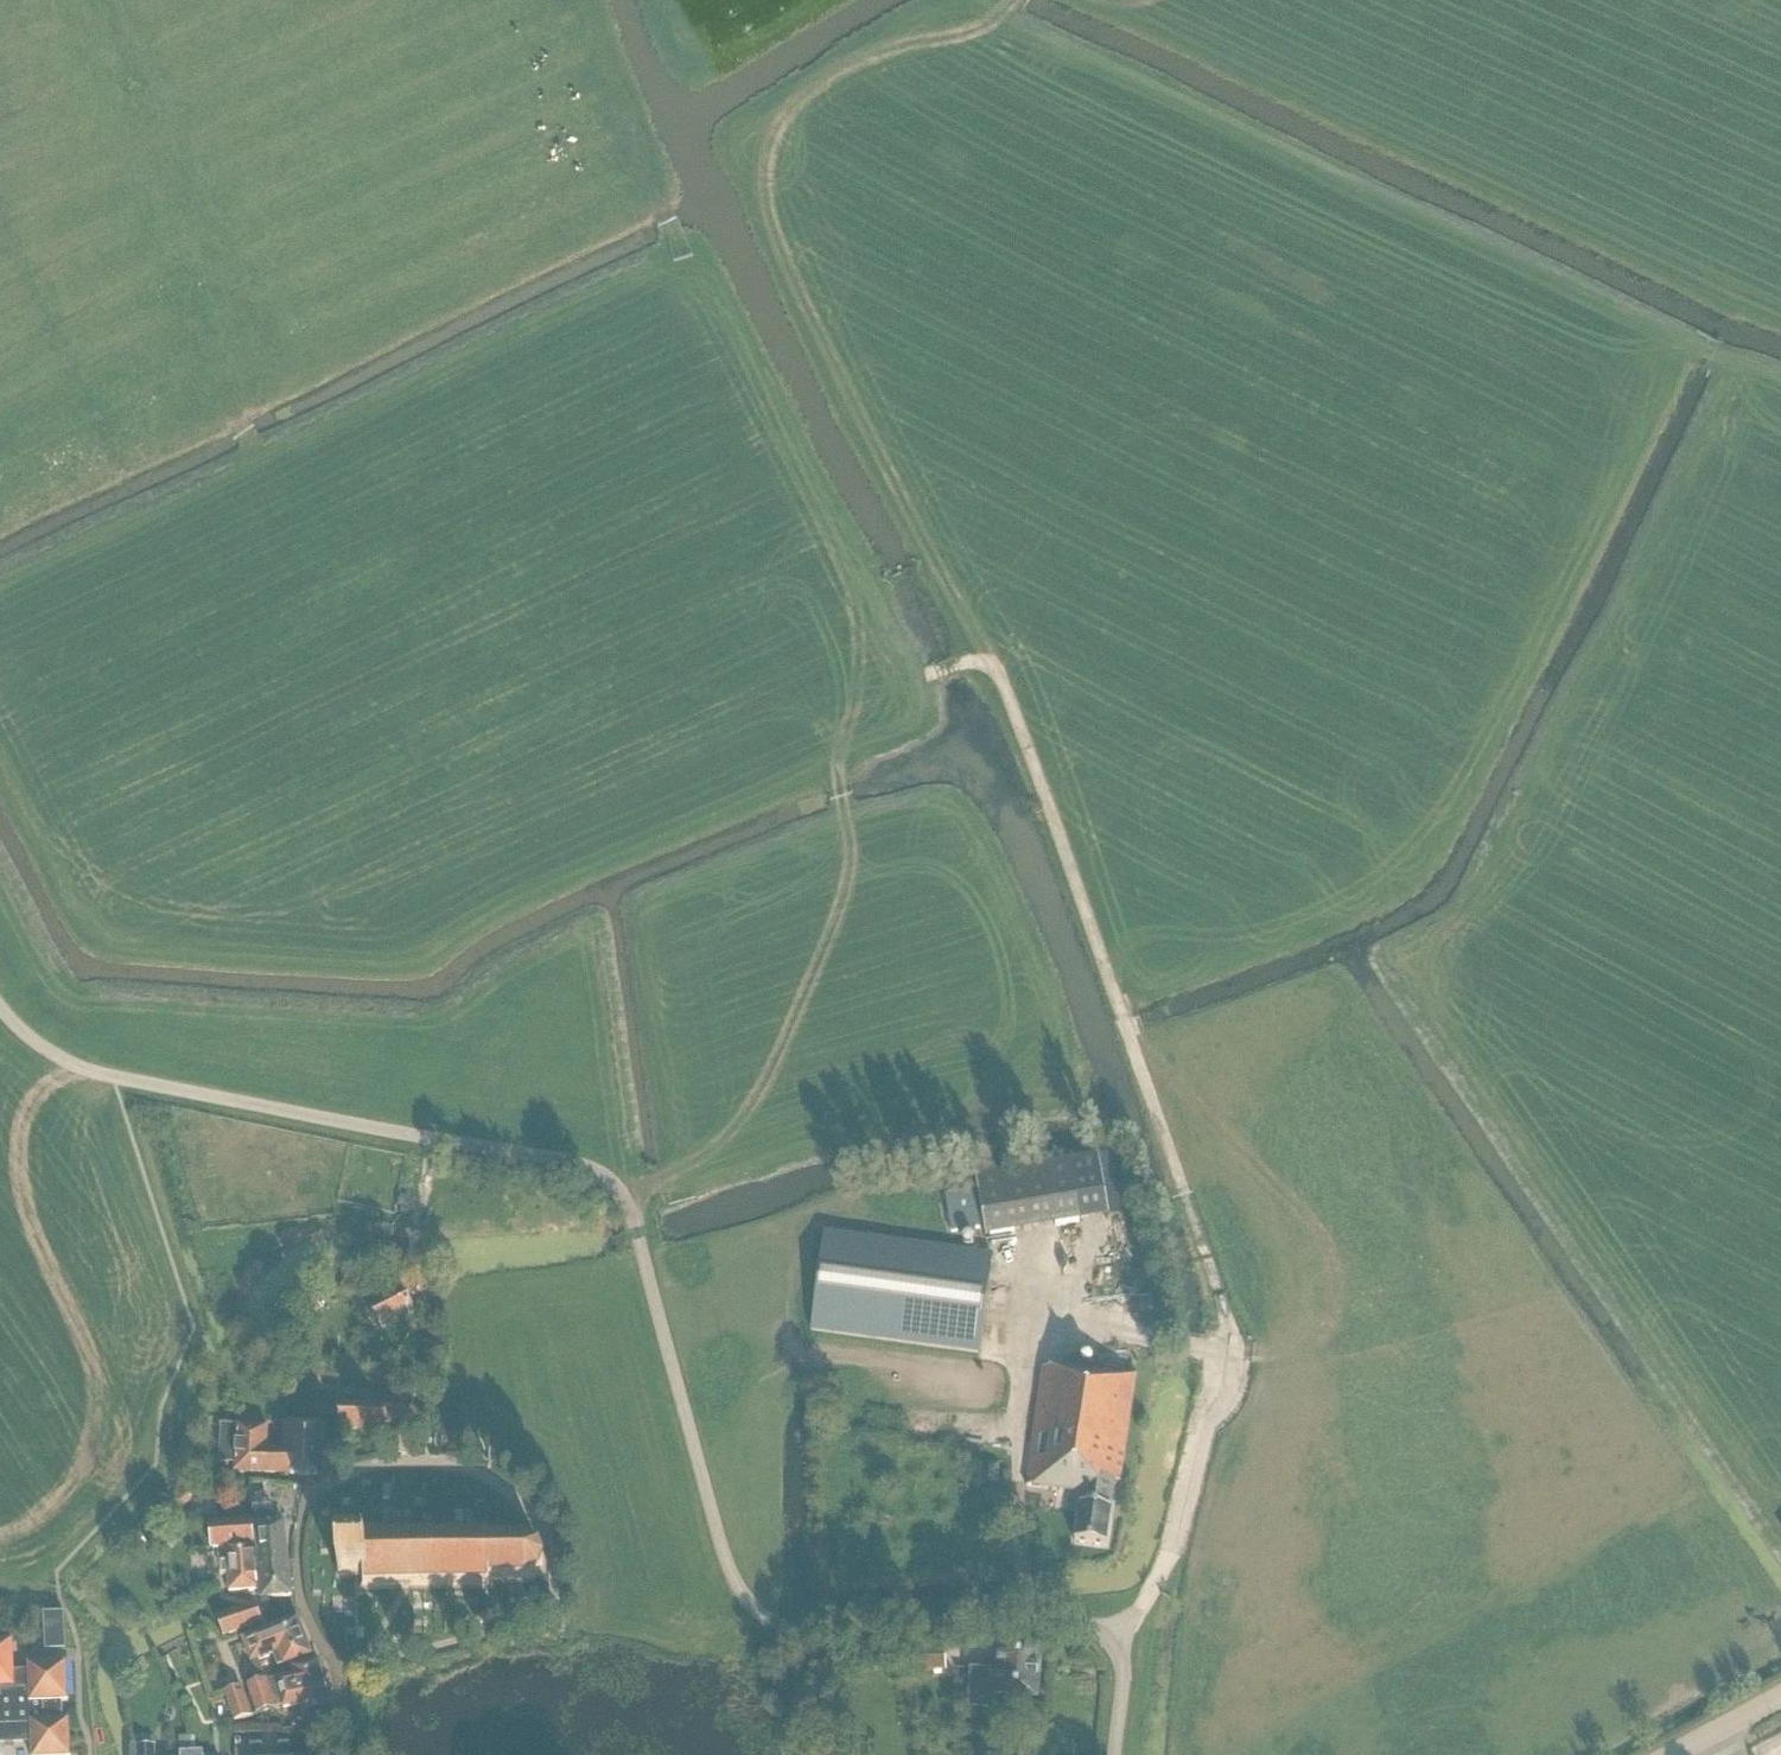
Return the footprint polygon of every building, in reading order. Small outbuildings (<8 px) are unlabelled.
[(1081,1223),(1071,1159),(976,1175),(986,1239),(1081,1223)] [(992,1255),(824,1232),(810,1331),(979,1354),(992,1255)] [(402,1288),(369,1304),(382,1329),(414,1313),(402,1288)] [(864,1341),(852,1339),(849,1362),(862,1363),(864,1341)] [(1120,1483),(1136,1375),(1067,1365),(1066,1370),(1042,1367),(1026,1486),(1082,1494),(1074,1541),(1106,1546),(1115,1482),(1120,1483)] [(293,1425),(292,1475),(318,1476),(319,1458),(333,1458),(334,1446),(330,1446),(331,1429),(383,1431),(384,1405),(341,1403),(340,1417),(320,1417),(319,1426),(293,1425)] [(423,1409),(387,1408),(386,1425),(422,1427),(423,1409)] [(234,1473),(265,1474),(292,1475),(293,1425),(284,1424),(282,1450),(267,1450),(268,1428),(237,1426),(237,1427),(221,1426),(219,1464),(235,1464),(234,1473)] [(1000,1465),(989,1465),(988,1485),(1000,1485),(1000,1465)] [(188,1481),(173,1496),(185,1508),(200,1494),(188,1481)] [(224,1496),(224,1484),(202,1485),(203,1497),(224,1496)] [(265,1504),(264,1486),(254,1486),(255,1505),(265,1504)] [(254,1515),(259,1563),(288,1560),(284,1523),(274,1525),(273,1513),(254,1515)] [(253,1521),(210,1525),(212,1549),(226,1548),(229,1593),(259,1590),(253,1521)] [(528,1542),(524,1542),(489,1542),(489,1536),(364,1537),(364,1548),(338,1548),(339,1576),(363,1576),(364,1588),(490,1587),(490,1582),(523,1581),(525,1581),(528,1581),(531,1580),(534,1578),(536,1577),(538,1575),(539,1572),(541,1569),(542,1567),(542,1564),(543,1562),(542,1561),(542,1557),(541,1555),(540,1552),(539,1550),(537,1548),(535,1546),(533,1545),(530,1543),(528,1542)] [(288,1560),(259,1563),(260,1570),(258,1570),(260,1600),(292,1596),(288,1560)] [(224,1637),(263,1623),(255,1604),(216,1616),(224,1637)] [(45,1650),(66,1649),(64,1612),(44,1613),(45,1650)] [(297,1618),(242,1640),(251,1664),(273,1655),(278,1668),(312,1655),(297,1618)] [(0,1642),(0,1743),(32,1742),(32,1754),(71,1754),(69,1721),(63,1721),(62,1702),(68,1702),(66,1664),(28,1666),(29,1672),(13,1673),(12,1642),(0,1642)] [(970,1672),(972,1672),(969,1706),(991,1708),(991,1709),(993,1710),(994,1696),(1038,1699),(1041,1647),(1001,1644),(999,1672),(994,1672),(970,1670),(970,1672)] [(915,1673),(948,1671),(947,1645),(913,1646),(915,1673)] [(332,1717),(319,1661),(291,1668),(292,1675),(276,1679),(283,1709),(304,1704),(309,1721),(332,1717)] [(257,1715),(276,1709),(266,1680),(247,1685),(257,1715)] [(234,1722),(252,1717),(242,1687),(224,1692),(234,1722)] [(291,1743),(279,1744),(279,1754),(291,1754),(291,1743)] [(262,1744),(250,1745),(250,1754),(262,1754),(262,1744)] [(155,1745),(136,1746),(136,1754),(156,1754),(155,1745)]
